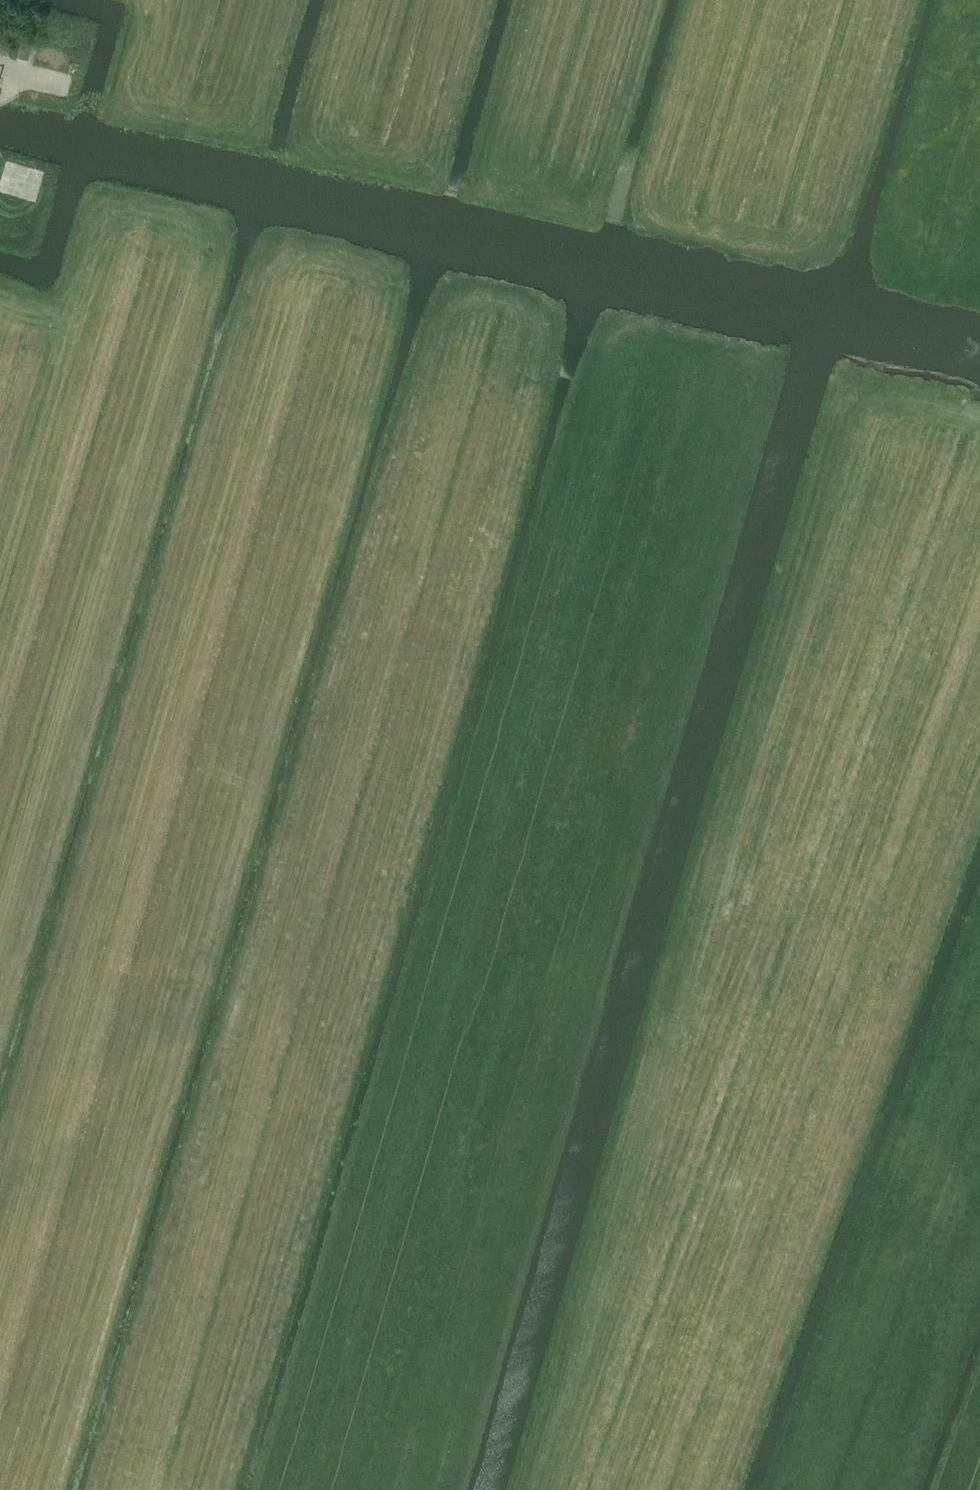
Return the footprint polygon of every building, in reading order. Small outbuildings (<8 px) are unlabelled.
[(21,42),(17,58),(28,61),(33,45),(21,42)]
